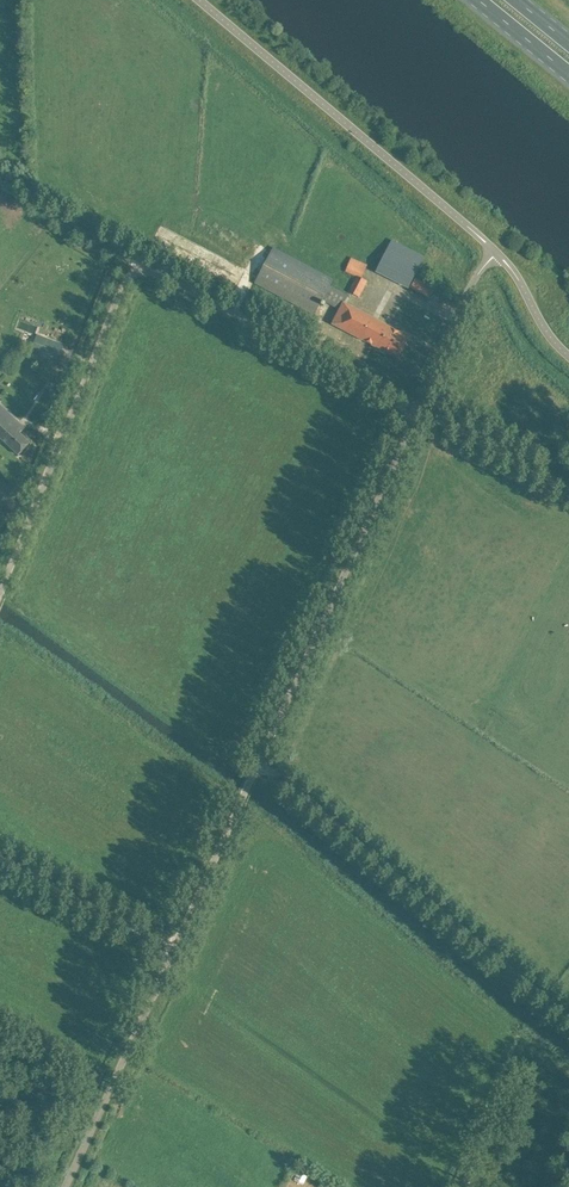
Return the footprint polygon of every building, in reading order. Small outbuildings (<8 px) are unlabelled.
[(366,262),(322,243),(316,258),(359,276),(366,262)] [(398,359),(409,338),(344,303),(348,296),(329,286),(333,280),(274,248),(255,283),(314,314),(322,300),(340,309),(332,324),(398,359)] [(226,258),(217,276),(237,286),(246,269),(226,258)] [(357,276),(349,293),(359,297),(366,281),(357,276)] [(435,288),(415,278),(411,288),(430,298),(435,288)] [(60,364),(67,344),(38,333),(30,353),(60,364)] [(19,455),(30,443),(17,430),(21,425),(0,405),(0,437),(19,455)]
